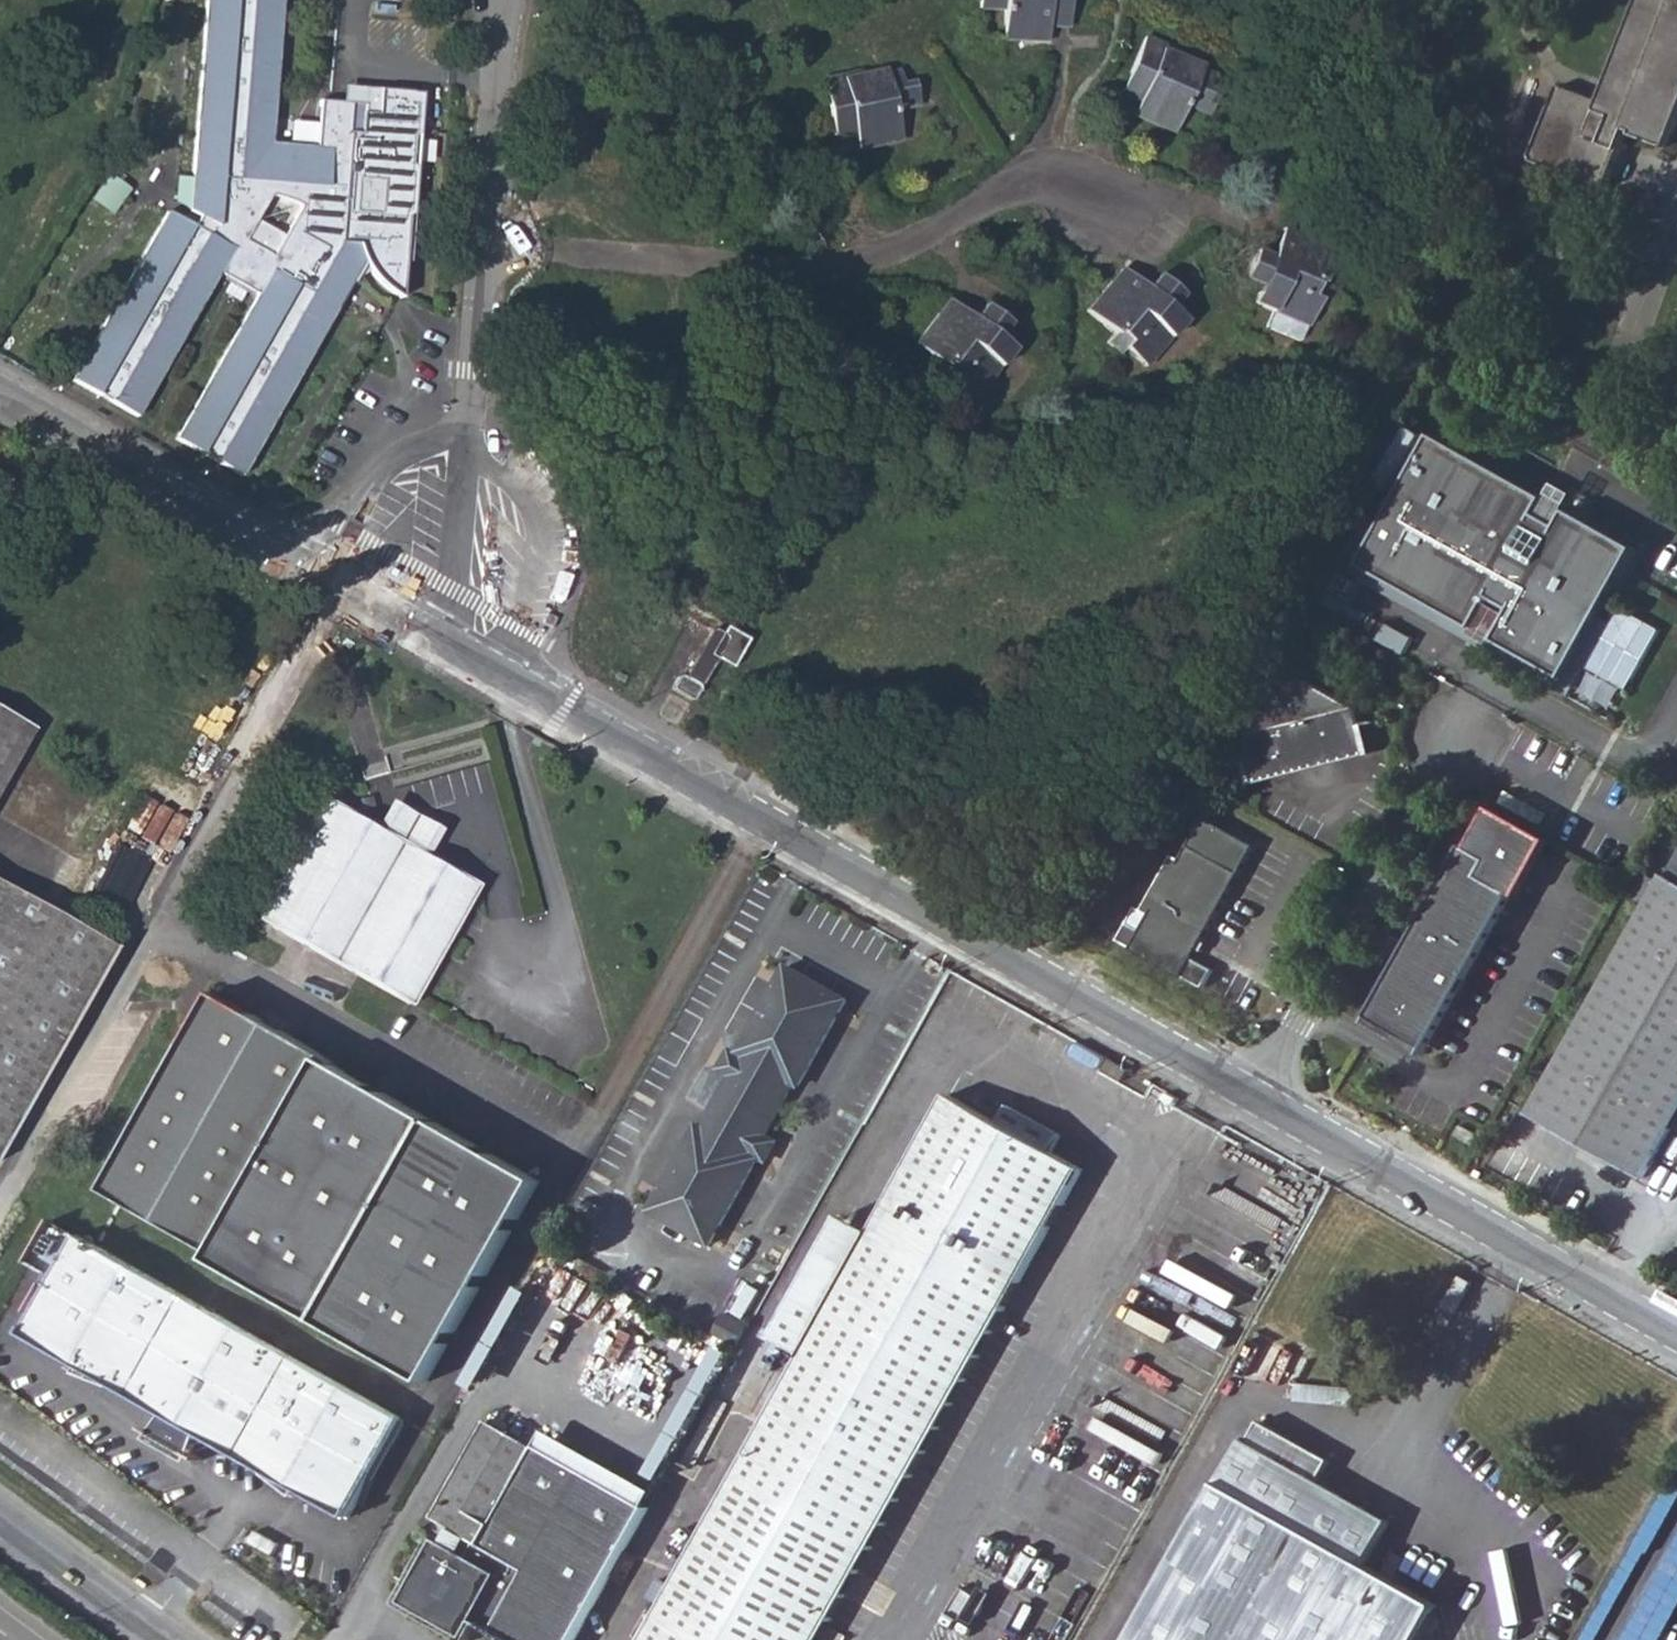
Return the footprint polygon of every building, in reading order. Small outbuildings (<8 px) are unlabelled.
[(75,376),(140,414),(225,270),(263,293),(178,437),(243,475),(341,307),(315,292),(337,255),(366,259),(373,269),(379,275),(384,281),(389,284),(395,290),(403,294),(409,248),(415,249),(425,164),(420,163),(424,131),(429,131),(435,91),(392,85),(387,118),(370,116),(368,136),(357,135),(360,106),(331,102),(326,140),(280,135),(297,0),(221,0),(195,208),(205,214),(200,224),(174,208),(75,376)] [(1048,23),(1048,10),(1048,3),(1067,1),(1067,0),(979,0),(979,9),(996,11),(998,4),(1003,4),(1002,37),(1048,36),(1048,23)] [(1606,188),(1628,127),(1667,142),(1676,114),(1676,0),(1639,0),(1603,99),(1562,86),(1535,157),(1606,188)] [(1048,23),(1066,25),(1067,8),(1048,10),(1048,23)] [(1143,37),(1127,70),(1144,79),(1136,101),(1131,113),(1171,131),(1185,98),(1193,101),(1191,108),(1204,115),(1215,91),(1206,85),(1210,74),(1199,69),(1202,64),(1175,54),(1175,49),(1143,37)] [(826,79),(831,115),(852,113),(856,133),(858,147),(901,139),(896,105),(905,103),(907,108),(920,105),(916,81),(904,85),(902,71),(890,73),(889,69),(861,76),(860,70),(826,79)] [(1116,93),(1136,101),(1144,79),(1127,70),(1116,93)] [(831,115),(835,137),(856,133),(852,113),(831,115)] [(429,131),(424,131),(420,163),(425,164),(429,131)] [(1269,252),(1285,258),(1295,234),(1279,227),(1269,252)] [(1331,248),(1295,234),(1285,258),(1269,252),(1256,248),(1242,275),(1260,284),(1257,292),(1253,289),(1251,299),(1271,308),(1306,323),(1316,297),(1321,298),(1326,285),(1318,279),(1331,248)] [(1112,279),(1135,298),(1146,286),(1123,266),(1112,279)] [(1157,273),(1146,286),(1135,298),(1112,279),(1087,309),(1111,330),(1105,338),(1122,353),(1125,349),(1142,364),(1183,318),(1175,311),(1172,315),(1164,307),(1180,292),(1157,273)] [(938,311),(963,327),(971,316),(945,298),(938,311)] [(980,303),(971,316),(963,327),(938,311),(916,345),(941,363),(936,372),(953,384),(956,380),(977,394),(1010,346),(1003,341),(1002,345),(995,340),(1006,321),(980,303)] [(1263,325),(1298,342),(1306,323),(1271,308),(1263,325)] [(1544,498),(1432,437),(1359,568),(1473,630),(1481,614),(1489,599),(1511,610),(1494,641),(1555,675),(1629,544),(1566,510),(1556,526),(1535,515),(1544,498)] [(1629,544),(1555,675),(1563,679),(1609,594),(1635,547),(1629,544)] [(1473,630),(1359,568),(1353,579),(1568,697),(1621,600),(1609,594),(1563,679),(1494,641),(1511,610),(1489,599),(1481,614),(1473,630)] [(1324,591),(1317,603),(1335,613),(1341,601),(1324,591)] [(745,637),(723,623),(718,632),(712,628),(684,676),(677,672),(668,686),(688,698),(713,656),(728,665),(745,637)] [(1277,664),(1232,733),(1242,779),(1293,768),(1292,760),(1313,755),(1315,763),(1356,754),(1346,708),(1277,664)] [(29,728),(0,712),(0,781),(29,728)] [(1313,755),(1292,760),(1293,768),(1315,763),(1313,755)] [(1545,814),(1506,792),(1500,802),(1521,815),(1539,825),(1545,814)] [(372,826),(422,855),(437,828),(384,800),(372,826)] [(264,910),(416,995),(477,885),(422,855),(372,826),(326,801),(264,910)] [(1467,846),(1367,1022),(1423,1054),(1514,894),(1519,897),(1551,841),(1494,809),(1471,848),(1467,846)] [(1205,817),(1182,860),(1174,855),(1145,911),(1152,915),(1143,931),(1128,923),(1119,940),(1132,948),(1131,951),(1181,979),(1183,976),(1204,987),(1214,970),(1193,959),(1185,954),(1191,945),(1198,949),(1255,846),(1205,817)] [(1645,1181),(1676,1122),(1676,877),(1669,872),(1529,1117),(1645,1181)] [(31,1100),(86,1000),(104,968),(114,949),(0,886),(0,1157),(31,1100)] [(787,965),(739,1051),(745,1056),(733,1078),(703,1128),(696,1124),(648,1210),(711,1245),(757,1160),(752,1156),(764,1135),(795,1085),(801,1088),(848,1001),(787,965)] [(215,996),(105,1191),(216,1253),(212,1260),(429,1381),(542,1181),(434,1121),(337,1065),(339,1062),(217,992),(215,996)] [(716,1069),(733,1078),(745,1056),(739,1051),(728,1046),(716,1069)] [(1051,1151),(996,1120),(947,1092),(869,1232),(841,1218),(774,1338),(802,1354),(643,1639),(818,1639),(1083,1169),(1051,1151)] [(996,1120),(1051,1151),(1061,1131),(1006,1101),(996,1120)] [(1478,1134),(1460,1124),(1455,1134),(1472,1143),(1478,1134)] [(757,1160),(768,1167),(782,1145),(764,1135),(752,1156),(757,1160)] [(80,1236),(53,1220),(30,1261),(57,1276),(80,1236)] [(350,1518),(405,1420),(294,1357),(80,1236),(26,1331),(81,1363),(76,1373),(110,1387),(113,1382),(174,1417),(166,1431),(195,1448),(203,1434),(264,1469),(262,1474),(289,1496),(295,1486),(350,1518)] [(1418,1336),(1429,1343),(1468,1277),(1455,1271),(1418,1336)] [(721,1328),(743,1340),(752,1323),(731,1311),(721,1328)] [(515,1639),(574,1639),(650,1505),(537,1444),(535,1449),(488,1422),(436,1518),(469,1536),(461,1552),(439,1539),(404,1601),(467,1637),(479,1616),(498,1625),(496,1629),(515,1639)] [(1247,1441),(1135,1639),(1423,1639),(1441,1607),(1368,1566),(1392,1523),(1321,1482),(1333,1462),(1264,1422),(1252,1443),(1247,1441)] [(439,1539),(436,1537),(398,1603),(463,1639),(489,1639),(496,1629),(498,1625),(479,1616),(467,1637),(404,1601),(439,1539)]
